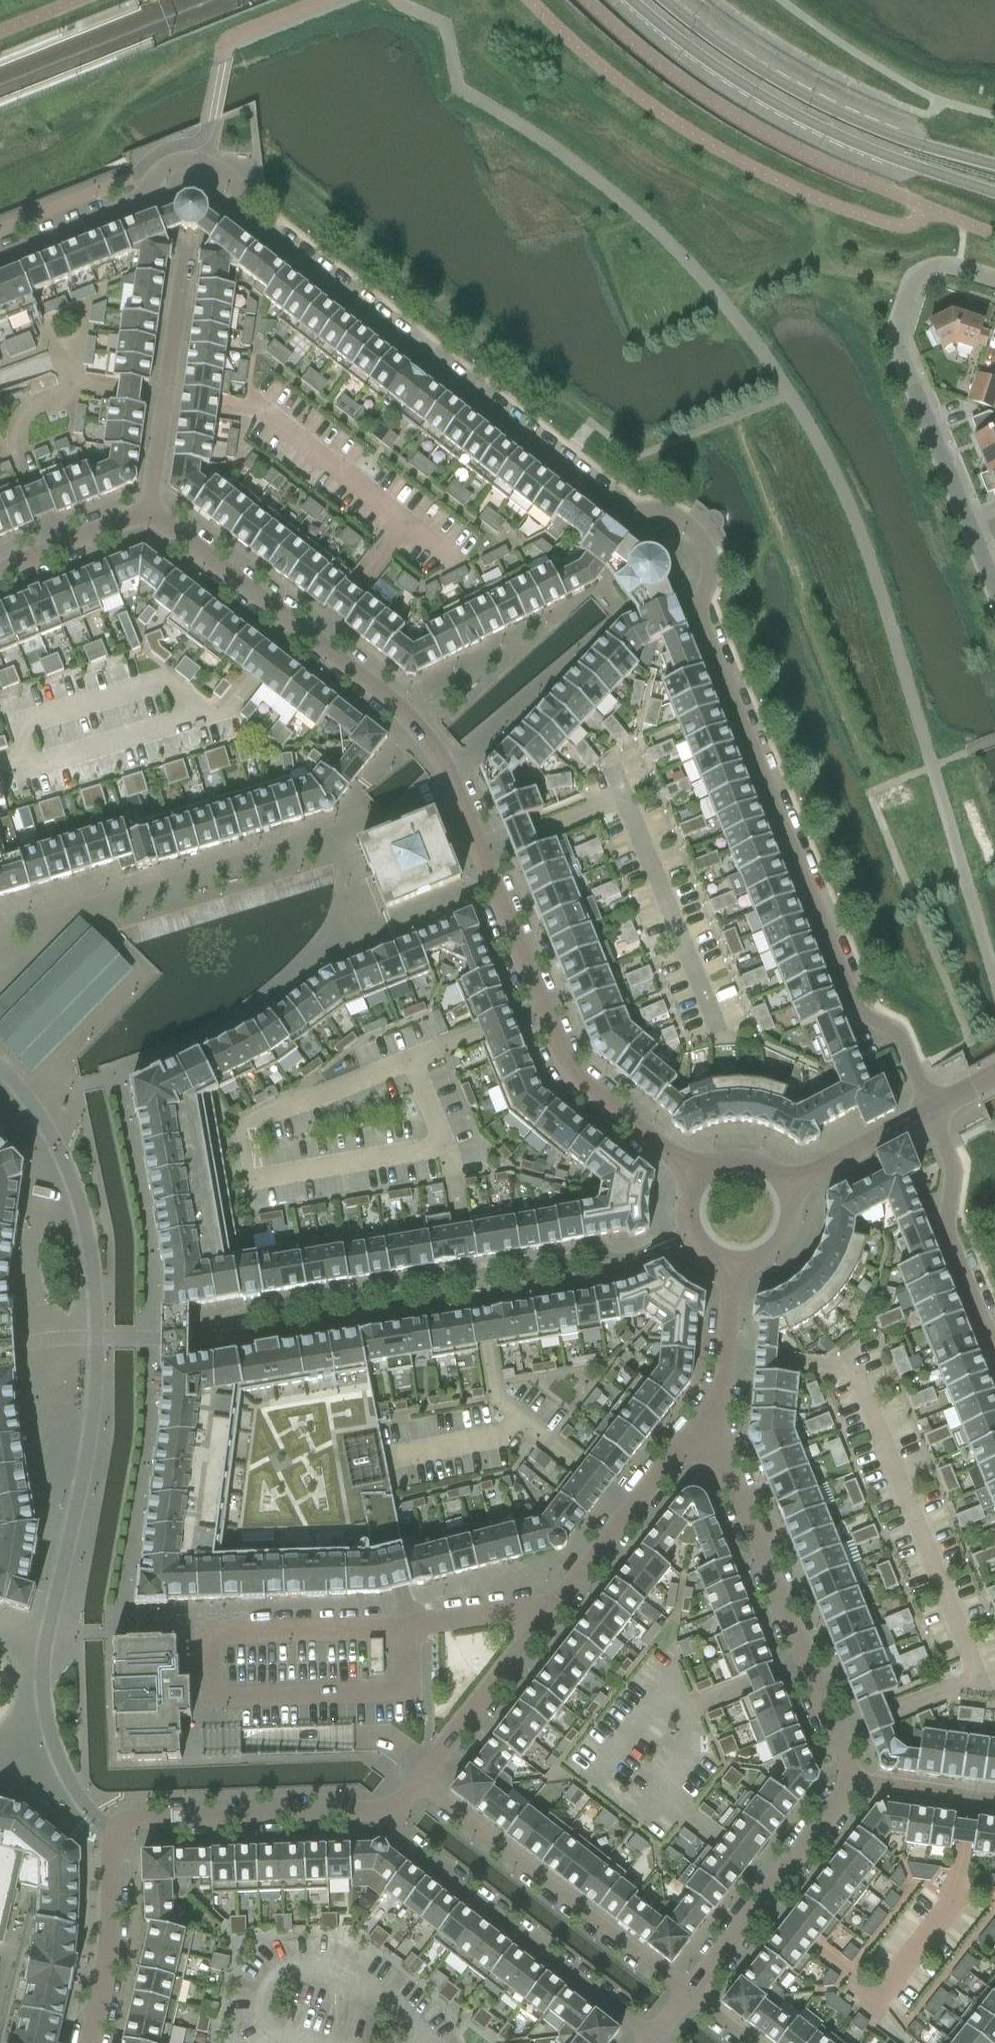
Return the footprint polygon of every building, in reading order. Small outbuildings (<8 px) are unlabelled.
[(157,213),(120,228),(130,253),(132,253),(140,254),(141,254),(142,245),(166,235),(165,233),(175,229),(182,226),(185,229),(193,230),(197,229),(203,233),(211,240),(210,241),(230,257),(228,267),(229,267),(239,268),(255,247),(225,223),(223,225),(214,219),(208,214),(209,210),(206,202),(198,196),(189,195),(181,199),(175,206),(175,209),(168,212),(158,216),(157,213)] [(100,236),(111,262),(132,253),(130,253),(120,228),(100,236)] [(169,243),(166,235),(142,245),(141,254),(140,254),(137,274),(164,278),(167,259),(171,260),(173,244),(169,243)] [(91,270),(111,262),(100,236),(97,237),(84,242),(80,244),(91,270)] [(226,286),(229,267),(228,267),(230,257),(210,241),(204,248),(200,248),(198,264),(202,264),(200,283),(226,286)] [(60,252),(71,278),(91,270),(80,244),(75,246),(75,245),(66,249),(60,252)] [(286,271),(255,247),(239,268),(257,283),(252,289),(264,299),(286,271)] [(51,286),(71,278),(60,252),(40,260),(51,286)] [(20,268),(37,309),(31,294),(51,286),(40,260),(37,261),(24,266),(20,268)] [(0,276),(0,324),(37,309),(20,268),(0,276)] [(305,286),(286,271),(264,299),(282,313),(283,313),(305,286)] [(158,319),(164,278),(137,274),(121,280),(123,285),(135,287),(131,314),(123,313),(123,314),(158,319)] [(234,287),(226,286),(200,283),(197,304),(231,309),(234,287)] [(92,286),(81,290),(85,300),(96,295),(92,286)] [(295,334),(322,299),(305,286),(283,313),(282,313),(277,320),(295,334)] [(85,300),(81,290),(70,295),(74,304),(85,300)] [(64,297),(53,301),(57,311),(68,306),(64,297)] [(254,316),(256,304),(250,300),(248,299),(246,315),(254,316)] [(340,314),(322,299),(295,334),(313,348),(340,314)] [(57,311),(53,301),(42,306),(46,315),(57,311)] [(91,308),(90,314),(104,316),(107,302),(91,308)] [(228,330),(231,309),(197,304),(193,325),(228,330)] [(952,312),(929,324),(932,330),(928,332),(936,347),(939,345),(943,351),(954,346),(974,352),(976,344),(985,347),(989,333),(981,331),(983,323),(952,312)] [(103,325),(104,316),(90,314),(89,323),(103,325)] [(155,340),(158,319),(123,314),(120,335),(155,340)] [(330,362),(357,327),(340,314),(313,348),(330,362)] [(245,319),(243,332),(252,334),(254,320),(245,319)] [(264,338),(275,323),(260,321),(258,334),(264,338)] [(225,352),(228,330),(193,325),(190,347),(225,352)] [(347,375),(374,340),(357,327),(330,362),(347,375)] [(250,347),(252,334),(243,332),(241,346),(250,347)] [(29,333),(16,338),(19,346),(32,341),(29,333)] [(152,361),(155,340),(120,335),(117,355),(108,354),(108,355),(152,361)] [(87,337),(85,351),(94,353),(96,339),(87,337)] [(19,346),(16,338),(3,343),(6,351),(19,346)] [(364,388),(391,354),(374,340),(347,375),(364,388)] [(36,349),(32,341),(19,346),(23,354),(36,349)] [(274,359),(283,348),(274,341),(265,352),(274,359)] [(23,354),(19,346),(6,351),(10,360),(23,354)] [(222,373),(225,352),(190,347),(187,368),(222,373)] [(292,355),(283,348),(274,359),(283,366),(292,355)] [(92,367),(94,353),(85,351),(83,366),(92,367)] [(383,403),(410,368),(391,354),(364,388),(383,403)] [(149,380),(152,361),(108,355),(105,377),(121,380),(119,391),(117,403),(102,401),(99,423),(142,430),(145,407),(138,406),(140,395),(142,383),(149,384),(149,380)] [(239,362),(237,375),(246,377),(248,363),(239,362)] [(217,407),(218,396),(219,395),(227,396),(229,382),(244,384),(246,377),(237,375),(230,374),(222,373),(187,368),(183,401),(178,437),(212,442),(216,419),(215,419),(217,407)] [(400,416),(427,382),(410,368),(383,403),(400,416)] [(310,387),(319,376),(310,369),(301,380),(310,387)] [(981,405),(990,378),(977,374),(968,401),(981,405)] [(328,383),(319,376),(310,387),(319,395),(328,383)] [(990,378),(981,405),(994,409),(994,407),(994,380),(990,378)] [(419,431),(446,397),(427,382),(400,416),(419,431)] [(344,414),(353,403),(344,396),(335,407),(344,414)] [(465,411),(446,397),(419,431),(438,446),(465,411)] [(362,410),(353,403),(344,414),(353,421),(362,410)] [(77,405),(75,420),(84,421),(86,407),(77,405)] [(484,426),(465,411),(438,446),(457,461),(484,426)] [(988,413),(971,420),(977,436),(973,437),(986,470),(994,466),(994,415),(988,413)] [(82,435),(84,421),(75,420),(73,434),(82,435)] [(139,451),(142,430),(99,423),(99,424),(107,425),(104,446),(139,451)] [(380,442),(389,431),(380,424),(371,435),(380,442)] [(474,474),(501,440),(484,426),(457,461),(474,474)] [(229,431),(227,444),(236,445),(238,432),(229,431)] [(398,438),(389,431),(380,442),(389,449),(398,438)] [(209,464),(212,442),(178,437),(174,458),(201,462),(200,463),(209,464)] [(53,445),(56,453),(70,448),(66,439),(53,445)] [(491,487),(518,453),(501,440),(474,474),(491,487)] [(234,459),(236,445),(227,444),(225,458),(234,459)] [(136,474),(139,451),(104,446),(104,447),(112,448),(110,464),(90,472),(87,464),(86,464),(99,497),(126,486),(132,486),(136,480),(136,474)] [(36,461),(50,456),(46,447),(33,453),(36,461)] [(508,501),(535,466),(518,453),(491,487),(508,501)] [(418,472),(426,461),(417,454),(409,465),(418,472)] [(251,472),(260,461),(252,455),(244,466),(251,472)] [(210,485),(199,476),(200,463),(201,462),(174,458),(170,488),(194,506),(210,485)] [(436,468),(426,461),(418,472),(427,479),(436,468)] [(12,471),(9,462),(0,466),(0,476),(12,471)] [(99,497),(86,464),(65,473),(61,465),(60,465),(77,506),(99,497)] [(60,465),(40,474),(44,484),(34,488),(22,493),(18,482),(0,489),(0,500),(13,532),(34,523),(33,521),(44,516),(55,512),(56,514),(77,506),(60,465)] [(532,509),(554,481),(535,466),(508,501),(527,516),(533,509),(532,509)] [(986,470),(988,474),(981,477),(987,493),(994,490),(994,491),(994,466),(986,470)] [(270,486),(279,475),(271,469),(263,480),(270,486)] [(286,481),(279,475),(270,486),(278,492),(286,481)] [(234,493),(215,478),(210,485),(194,506),(213,521),(234,493)] [(556,517),(573,496),(554,481),(532,509),(533,509),(551,523),(544,531),(556,541),(563,533),(552,524),(557,518),(556,517)] [(454,500),(462,489),(453,482),(445,493),(454,500)] [(231,536),(259,501),(239,486),(234,493),(213,521),(231,536)] [(471,496),(462,489),(454,500),(463,507),(471,496)] [(603,520),(573,496),(556,517),(557,518),(552,524),(563,533),(568,526),(587,541),(603,520)] [(308,516),(317,505),(309,499),(300,510),(308,516)] [(0,500),(0,537),(13,532),(0,500)] [(250,551),(277,516),(259,501),(231,536),(250,551)] [(324,511),(317,505),(308,516),(315,522),(324,511)] [(488,527),(496,515),(487,508),(479,519),(488,527)] [(505,523),(496,515),(488,527),(497,534),(505,523)] [(269,565),(296,531),(277,516),(250,551),(269,565)] [(643,552),(642,550),(637,546),(628,540),(629,540),(603,520),(587,541),(580,549),(587,554),(606,568),(611,575),(616,582),(615,583),(627,599),(629,599),(634,606),(639,613),(651,643),(661,639),(661,638),(685,628),(673,599),(669,590),(665,582),(667,578),(668,574),(668,570),(668,566),(666,563),(664,559),(662,556),(659,554),(655,552),(651,551),(647,551),(643,552)] [(346,546),(354,535),(347,529),(338,540),(346,546)] [(288,580),(315,546),(296,531),(269,565),(275,570),(274,571),(281,577),(282,576),(288,580)] [(362,540),(354,535),(346,546),(353,551),(362,540)] [(545,556),(551,549),(541,541),(532,546),(545,556)] [(307,595),(334,560),(315,546),(288,580),(307,595)] [(505,547),(493,553),(497,561),(509,555),(505,547)] [(139,579),(143,548),(106,563),(116,588),(139,579)] [(175,573),(143,548),(139,579),(158,594),(159,594),(175,573)] [(497,561),(493,553),(480,560),(484,567),(497,561)] [(595,582),(606,568),(587,554),(579,564),(556,576),(555,576),(566,597),(595,582)] [(364,599),(363,597),(355,591),(345,583),(352,574),(334,560),(307,595),(325,609),(326,607),(328,608),(336,614),(344,621),(346,622),(344,624),(364,639),(385,612),(386,612),(391,605),(371,590),(364,599)] [(116,588),(106,563),(86,571),(99,604),(100,603),(119,595),(116,588)] [(555,576),(556,576),(551,565),(529,576),(545,608),(566,597),(555,576)] [(464,568),(452,574),(456,582),(468,576),(464,568)] [(529,576),(525,568),(505,578),(525,618),(545,608),(529,576)] [(99,604),(86,571),(66,579),(82,620),(103,611),(100,603),(99,604)] [(194,587),(175,573),(159,594),(158,594),(153,600),(172,615),(194,587)] [(402,590),(411,579),(404,573),(395,584),(402,590)] [(456,582),(452,574),(440,580),(444,588),(456,582)] [(525,618),(505,578),(484,589),(504,629),(525,618)] [(82,620),(66,579),(46,587),(62,628),(82,620)] [(418,585),(411,579),(402,590),(410,596),(418,585)] [(427,596),(440,590),(436,582),(423,589),(427,596)] [(62,628),(46,587),(39,590),(38,588),(29,592),(30,593),(23,596),(40,637),(62,628)] [(213,602),(194,587),(172,615),(166,622),(186,637),(213,602)] [(504,629),(484,589),(465,599),(485,638),(504,629)] [(40,637),(23,596),(1,605),(17,646),(40,637)] [(485,638),(465,599),(443,610),(447,618),(463,649),(470,646),(470,647),(479,643),(478,642),(485,638)] [(230,616),(213,602),(186,637),(203,650),(230,616)] [(1,605),(0,605),(0,653),(17,646),(1,605)] [(146,626),(156,613),(148,607),(138,620),(146,626)] [(397,635),(398,636),(405,627),(386,612),(385,612),(364,639),(383,654),(397,635)] [(118,616),(125,634),(133,630),(126,613),(118,616)] [(651,643),(639,613),(622,619),(607,636),(631,658),(641,647),(651,643)] [(247,629),(230,616),(203,650),(221,664),(226,657),(225,657),(247,629)] [(447,618),(425,629),(430,639),(431,638),(442,660),(463,649),(447,618)] [(701,669),(685,628),(661,638),(661,639),(667,654),(660,656),(670,680),(670,681),(701,669)] [(279,654),(265,643),(247,629),(225,657),(226,657),(243,671),(258,682),(280,700),(302,672),(279,654)] [(140,648),(133,630),(125,634),(132,651),(140,648)] [(144,638),(148,646),(158,642),(158,643),(164,640),(160,631),(144,638)] [(431,638),(430,639),(413,647),(398,636),(397,635),(383,654),(406,672),(405,675),(415,676),(416,673),(442,660),(431,638)] [(631,658),(607,636),(592,652),(623,681),(638,664),(631,658)] [(101,641),(92,644),(98,660),(107,657),(101,641)] [(160,647),(158,643),(158,642),(148,646),(150,652),(165,664),(171,656),(160,647)] [(98,660),(92,644),(83,648),(89,664),(98,660)] [(623,681),(592,652),(579,666),(609,695),(623,681)] [(57,654),(48,658),(55,673),(63,670),(57,654)] [(55,673),(48,658),(39,661),(46,677),(55,673)] [(182,677),(192,664),(185,658),(175,671),(182,677)] [(200,669),(192,664),(182,677),(190,683),(200,669)] [(609,695),(579,666),(564,682),(595,710),(609,695)] [(13,667),(4,671),(11,686),(20,683),(13,667)] [(709,689),(701,669),(670,681),(670,680),(662,684),(670,704),(709,689)] [(4,671),(0,673),(0,686),(2,690),(11,686),(4,671)] [(297,713),(319,685),(302,672),(280,700),(297,713)] [(220,699),(231,686),(223,680),(213,693),(220,699)] [(634,681),(631,694),(642,696),(645,684),(634,681)] [(595,710),(564,682),(549,697),(580,726),(595,710)] [(325,716),(338,700),(319,685),(297,713),(317,728),(326,716),(325,716)] [(716,707),(709,689),(670,704),(677,722),(716,707)] [(639,708),(642,696),(631,694),(628,706),(639,708)] [(580,726),(549,697),(536,711),(567,740),(580,726)] [(649,699),(646,712),(659,715),(662,702),(649,699)] [(338,700),(325,716),(326,716),(339,726),(341,744),(387,738),(366,722),(338,701),(338,700)] [(248,721),(258,708),(250,702),(240,715),(248,721)] [(724,727),(716,707),(677,722),(685,742),(724,727)] [(567,740),(536,711),(523,725),(554,754),(567,740)] [(656,727),(659,715),(646,712),(643,724),(656,727)] [(601,725),(609,734),(619,726),(611,716),(601,725)] [(274,742),(285,729),(277,723),(267,736),(274,742)] [(554,754),(523,725),(508,741),(526,758),(525,758),(539,770),(554,754)] [(628,736),(619,726),(609,734),(617,744),(628,736)] [(732,744),(724,727),(685,742),(693,760),(732,744)] [(292,734),(285,729),(274,742),(282,748),(292,734)] [(370,759),(387,738),(341,744),(343,761),(333,774),(332,774),(348,787),(349,786),(348,786),(370,759)] [(572,749),(580,758),(590,750),(582,740),(572,749)] [(671,740),(660,745),(665,758),(676,753),(671,740)] [(509,776),(525,758),(526,758),(508,741),(481,770),(495,805),(517,796),(517,795),(509,776)] [(245,742),(235,745),(241,764),(251,761),(245,742)] [(740,764),(732,744),(693,760),(701,780),(740,764)] [(261,757),(278,752),(269,745),(258,748),(261,757)] [(665,758),(660,745),(648,750),(653,762),(665,758)] [(224,748),(214,751),(220,770),(230,767),(224,748)] [(598,760),(590,750),(580,758),(588,768),(598,760)] [(220,770),(214,751),(204,754),(210,773),(220,770)] [(334,806),(334,805),(348,787),(332,774),(333,774),(323,766),(327,761),(313,751),(307,758),(319,768),(310,778),(317,788),(325,800),(327,800),(330,800),(332,801),(333,803),(334,806)] [(291,754),(281,755),(283,772),(293,771),(291,754)] [(183,761),(173,764),(178,783),(189,780),(183,761)] [(178,783),(173,764),(163,767),(168,786),(178,783)] [(747,782),(740,764),(701,780),(708,798),(747,782)] [(141,773),(131,776),(137,795),(147,792),(141,773)] [(570,774),(557,776),(559,789),(572,787),(570,774)] [(137,795),(131,776),(121,779),(127,798),(137,795)] [(559,789),(557,776),(545,778),(547,791),(559,789)] [(292,784),(290,777),(269,784),(282,825),(303,819),(303,817),(302,818),(292,784)] [(310,778),(292,784),(302,818),(303,817),(322,812),(324,813),(327,813),(329,813),(331,812),(333,810),(334,808),(334,805),(334,806),(333,803),(332,801),(330,800),(327,800),(325,800),(317,788),(310,778)] [(687,778),(675,783),(680,796),(692,791),(687,778)] [(755,802),(747,782),(708,798),(716,818),(755,802)] [(680,796),(675,783),(663,788),(668,800),(680,796)] [(282,825),(269,784),(248,790),(261,832),(282,825)] [(100,786),(90,789),(96,808),(106,805),(100,786)] [(96,808),(90,789),(80,792),(86,811),(96,808)] [(566,835),(538,847),(532,832),(526,816),(542,810),(534,789),(517,795),(517,796),(495,805),(509,840),(524,876),(574,856),(566,835)] [(261,832),(248,790),(228,796),(240,838),(261,832)] [(240,838),(228,796),(207,802),(220,844),(240,838)] [(59,798),(49,801),(54,821),(65,818),(59,798)] [(54,821),(49,801),(38,805),(44,824),(54,821)] [(220,844),(207,802),(186,809),(199,851),(220,844)] [(762,820),(755,802),(716,818),(723,836),(762,820)] [(28,808),(18,811),(23,830),(34,827),(28,808)] [(199,851),(186,809),(166,815),(178,857),(199,851)] [(386,910),(460,880),(433,814),(359,843),(386,910)] [(178,857),(166,815),(145,821),(158,863),(178,857)] [(702,816),(690,821),(695,833),(707,829),(702,816)] [(30,887),(20,854),(9,818),(0,821),(0,897),(30,887)] [(769,838),(762,820),(723,836),(730,853),(769,838)] [(158,863),(145,821),(125,827),(124,827),(136,866),(135,866),(136,870),(158,863)] [(695,833),(690,821),(678,826),(683,838),(695,833)] [(124,827),(125,827),(123,822),(102,829),(112,862),(118,861),(121,870),(135,866),(136,866),(124,827)] [(112,862),(102,829),(81,835),(92,869),(112,862)] [(92,869),(81,835),(61,841),(71,875),(92,869)] [(777,858),(769,838),(730,853),(738,873),(777,858)] [(597,839),(586,844),(591,856),(602,852),(597,839)] [(71,875),(61,841),(40,847),(50,881),(71,875)] [(586,844),(574,849),(577,858),(582,860),(591,856),(586,844)] [(40,847),(20,854),(30,887),(50,881),(40,847)] [(716,852),(704,856),(709,869),(721,864),(716,852)] [(574,856),(524,876),(532,896),(571,881),(582,876),(580,870),(582,870),(578,861),(576,862),(574,856)] [(709,869),(704,856),(692,861),(698,874),(709,869)] [(785,878),(777,858),(738,873),(746,893),(785,878)] [(793,896),(785,878),(746,893),(754,911),(793,896)] [(541,919),(580,903),(571,881),(532,896),(541,919)] [(615,882),(603,887),(608,899),(619,894),(615,882)] [(608,899),(603,887),(591,891),(596,904),(608,899)] [(733,892),(721,897),(726,909),(738,904),(733,892)] [(801,916),(793,896),(754,911),(762,931),(801,916)] [(726,909),(721,897),(709,902),(714,914),(726,909)] [(550,941),(589,925),(580,903),(541,919),(550,941)] [(471,911),(453,918),(454,921),(416,936),(424,956),(438,950),(452,956),(471,911)] [(492,969),(476,930),(479,929),(471,911),(452,956),(466,962),(472,976),(492,969)] [(809,936),(801,916),(762,931),(770,951),(809,936)] [(80,918),(0,1000),(0,1042),(31,1072),(132,969),(80,918)] [(617,923),(622,935),(634,930),(629,918),(617,923)] [(558,961),(597,945),(589,925),(550,941),(558,961)] [(722,934),(726,946),(739,941),(734,929),(722,934)] [(639,942),(634,930),(622,935),(627,947),(639,942)] [(416,936),(394,945),(408,981),(431,972),(424,956),(416,936)] [(816,954),(809,936),(770,951),(777,969),(816,954)] [(743,952),(739,941),(726,946),(731,957),(743,952)] [(394,945),(387,948),(387,947),(377,951),(378,952),(372,954),(386,990),(408,981),(394,945)] [(567,983),(606,967),(597,945),(558,961),(567,983)] [(372,954),(349,963),(364,999),(386,990),(372,954)] [(823,971),(816,954),(777,969),(784,987),(823,971)] [(349,963),(331,970),(331,969),(325,972),(344,1007),(364,999),(349,963)] [(443,978),(448,967),(442,964),(440,970),(443,978)] [(649,966),(637,971),(642,984),(654,979),(649,966)] [(453,969),(448,967),(443,978),(451,975),(453,969)] [(575,1003),(614,987),(606,967),(567,983),(575,1003)] [(763,968),(751,972),(756,985),(768,980),(763,968)] [(500,989),(495,976),(492,969),(472,976),(456,982),(464,1003),(500,989)] [(642,984),(637,971),(625,976),(630,988),(642,984)] [(831,991),(823,971),(784,987),(792,1007),(831,991)] [(325,972),(319,975),(320,977),(305,988),(328,1019),(344,1007),(325,972)] [(756,985),(751,972),(739,977),(744,989),(756,985)] [(584,1025),(623,1010),(614,987),(575,1003),(584,1025)] [(305,988),(287,1000),(310,1032),(328,1019),(305,988)] [(500,989),(464,1003),(472,1023),(478,1021),(482,1031),(486,1041),(486,1042),(481,1044),(489,1064),(524,1050),(512,1019),(500,989)] [(839,1012),(831,991),(792,1007),(800,1028),(815,1022),(815,1021),(839,1012)] [(287,1000),(270,1013),(293,1044),(294,1044),(310,1032),(287,1000)] [(663,1001),(651,1006),(656,1019),(668,1014),(663,1001)] [(423,1003),(412,1008),(415,1015),(426,1011),(423,1003)] [(752,1009),(757,1021),(769,1016),(764,1004),(752,1009)] [(656,1019),(651,1006),(639,1011),(644,1024),(656,1019)] [(415,1015),(412,1008),(401,1012),(404,1020),(415,1015)] [(431,1013),(436,1025),(443,1022),(439,1010),(431,1013)] [(592,1052),(629,1025),(623,1010),(584,1025),(591,1043),(591,1045),(591,1047),(591,1048),(591,1050),(592,1052)] [(855,1052),(839,1012),(815,1021),(815,1022),(821,1037),(814,1039),(824,1065),(831,1062),(855,1052)] [(270,1013),(254,1025),(277,1064),(298,1049),(294,1044),(293,1044),(270,1013)] [(774,1028),(769,1016),(757,1021),(762,1033),(774,1028)] [(384,1019),(373,1023),(376,1031),(387,1026),(384,1019)] [(448,1033),(443,1022),(436,1025),(440,1036),(448,1033)] [(376,1031),(373,1023),(362,1028),(365,1035),(376,1031)] [(255,1075),(277,1064),(254,1025),(236,1034),(254,1071),(255,1075)] [(615,1068),(642,1035),(629,1025),(592,1052),(593,1053),(595,1054),(596,1055),(598,1055),(600,1055),(615,1068)] [(661,1032),(666,1044),(678,1039),(673,1027),(661,1032)] [(352,1033),(343,1040),(348,1047),(357,1040),(352,1033)] [(236,1080),(253,1072),(255,1075),(254,1071),(236,1034),(218,1043),(236,1080)] [(649,1056),(650,1056),(657,1048),(642,1035),(615,1068),(629,1080),(649,1056)] [(348,1047),(343,1040),(333,1048),(338,1054),(348,1047)] [(218,1043),(199,1053),(213,1082),(215,1081),(219,1089),(236,1080),(218,1043)] [(489,1064),(497,1084),(533,1070),(524,1050),(489,1064)] [(870,1087),(869,1086),(856,1051),(855,1052),(831,1062),(841,1087),(834,1090),(846,1114),(856,1109),(855,1109),(856,1108),(857,1108),(852,1096),(870,1087)] [(147,1177),(149,1176),(149,1177),(147,1178),(149,1192),(152,1191),(156,1216),(153,1216),(156,1231),(159,1231),(161,1247),(158,1247),(161,1262),(164,1262),(166,1271),(164,1308),(161,1309),(162,1312),(162,1314),(163,1314),(163,1311),(188,1307),(188,1309),(189,1309),(189,1307),(243,1298),(243,1301),(260,1298),(259,1295),(263,1294),(258,1262),(259,1261),(257,1253),(256,1253),(239,1256),(211,1094),(219,1090),(218,1089),(219,1089),(215,1081),(213,1082),(199,1053),(162,1071),(161,1068),(130,1084),(136,1118),(139,1117),(147,1163),(144,1164),(147,1177)] [(454,1069),(461,1066),(457,1055),(449,1058),(454,1069)] [(676,1079),(650,1056),(649,1056),(629,1080),(656,1102),(667,1088),(668,1089),(676,1079)] [(318,1058),(309,1065),(313,1072),(323,1065),(318,1058)] [(304,1079),(313,1072),(309,1065),(299,1072),(304,1079)] [(533,1070),(497,1084),(508,1113),(540,1089),(533,1070)] [(737,1122),(737,1079),(725,1080),(724,1074),(711,1075),(720,1123),(737,1122)] [(754,1123),(763,1075),(750,1074),(749,1080),(737,1079),(737,1122),(754,1123)] [(720,1123),(711,1075),(698,1079),(700,1085),(688,1089),(688,1091),(689,1090),(704,1128),(720,1123)] [(781,1103),(787,1089),(775,1085),(777,1079),(763,1075),(754,1123),(770,1128),(781,1103)] [(872,1084),(869,1086),(870,1087),(852,1096),(857,1108),(856,1108),(859,1116),(860,1118),(863,1126),(864,1128),(864,1129),(867,1127),(866,1127),(874,1123),(876,1122),(883,1118),(886,1117),(893,1113),(895,1112),(896,1112),(895,1109),(894,1109),(891,1102),(892,1102),(891,1099),(890,1099),(887,1092),(888,1092),(887,1089),(886,1089),(883,1082),(883,1081),(883,1079),(882,1079),(880,1080),(880,1081),(873,1084),(872,1084)] [(460,1086),(465,1097),(472,1094),(468,1083),(460,1086)] [(274,1087),(264,1093),(267,1100),(278,1095),(274,1087)] [(689,1090),(688,1091),(677,1096),(668,1089),(667,1088),(656,1102),(656,1103),(674,1118),(671,1123),(673,1125),(672,1125),(685,1135),(687,1137),(687,1136),(687,1137),(689,1136),(704,1128),(689,1090)] [(531,1132),(556,1102),(540,1089),(508,1113),(531,1132)] [(846,1114),(834,1090),(803,1107),(815,1130),(816,1130),(846,1114)] [(267,1100),(264,1093),(253,1098),(256,1105),(267,1100)] [(477,1106),(472,1094),(465,1097),(469,1109),(477,1106)] [(556,1102),(531,1132),(548,1146),(573,1116),(556,1102)] [(816,1131),(816,1130),(815,1130),(803,1107),(795,1111),(781,1103),(770,1128),(786,1136),(799,1146),(801,1147),(803,1146),(803,1147),(818,1139),(819,1138),(819,1137),(820,1137),(819,1135),(817,1131),(816,1131)] [(242,1113),(238,1105),(227,1111),(231,1118),(242,1113)] [(568,1155),(589,1130),(573,1116),(548,1146),(565,1160),(569,1156),(568,1155)] [(606,1144),(589,1130),(568,1155),(569,1156),(585,1169),(606,1144)] [(914,1158),(911,1151),(910,1149),(907,1141),(906,1139),(906,1138),(904,1140),(897,1144),(896,1143),(894,1145),(887,1149),(887,1148),(884,1150),(885,1150),(877,1154),(877,1153),(875,1155),(876,1158),(876,1157),(879,1165),(880,1168),(880,1167),(883,1175),(884,1174),(888,1186),(906,1177),(906,1178),(909,1176),(916,1172),(917,1172),(919,1171),(918,1168),(915,1161),(914,1158)] [(15,1373),(15,1371),(16,1371),(15,1361),(16,1361),(16,1356),(15,1356),(15,1355),(14,1345),(14,1337),(14,1336),(14,1331),(13,1330),(13,1321),(13,1320),(13,1316),(13,1315),(9,1315),(7,1285),(12,1250),(15,1250),(19,1217),(16,1217),(21,1183),(23,1180),(24,1168),(25,1168),(24,1165),(15,1157),(16,1156),(12,1155),(0,1142),(0,1376),(15,1373)] [(606,1144),(585,1169),(601,1182),(597,1203),(578,1207),(584,1239),(626,1232),(629,1238),(632,1237),(632,1238),(647,1231),(649,1230),(649,1228),(648,1211),(649,1194),(655,1178),(654,1178),(655,1176),(653,1174),(641,1163),(640,1164),(638,1162),(634,1167),(606,1144)] [(506,1161),(512,1155),(503,1146),(497,1152),(506,1161)] [(531,1172),(533,1164),(521,1161),(519,1168),(531,1172)] [(544,1167),(533,1164),(531,1172),(542,1175),(544,1167)] [(567,1173),(556,1170),(554,1178),(565,1181),(567,1173)] [(496,1183),(508,1181),(506,1173),(494,1175),(496,1183)] [(921,1213),(906,1178),(906,1177),(888,1186),(884,1174),(883,1175),(881,1176),(881,1175),(871,1181),(883,1204),(887,1202),(896,1223),(920,1213),(921,1213)] [(529,1186),(531,1178),(520,1175),(518,1183),(529,1186)] [(465,1188),(477,1186),(476,1178),(464,1180),(465,1188)] [(543,1181),(531,1178),(529,1186),(541,1189),(543,1181)] [(871,1181),(849,1192),(848,1193),(861,1216),(883,1204),(871,1181)] [(430,1186),(432,1194),(444,1192),(442,1184),(430,1186)] [(552,1192),(564,1195),(566,1187),(554,1184),(552,1192)] [(848,1193),(849,1192),(848,1192),(849,1192),(846,1187),(845,1185),(845,1186),(845,1185),(843,1186),(828,1194),(826,1195),(826,1196),(827,1214),(825,1231),(851,1237),(851,1236),(853,1220),(861,1216),(848,1193)] [(411,1189),(399,1191),(400,1199),(412,1197),(411,1189)] [(400,1199),(399,1191),(387,1194),(388,1201),(400,1199)] [(368,1197),(356,1199),(357,1207),(369,1205),(368,1197)] [(357,1207),(356,1199),(344,1201),(346,1209),(357,1207)] [(324,1204),(312,1206),(314,1214),(326,1212),(324,1204)] [(540,1246),(562,1243),(556,1210),(557,1210),(556,1204),(534,1208),(540,1246)] [(314,1214),(312,1206),(300,1208),(302,1216),(314,1214)] [(562,1243),(584,1239),(578,1207),(557,1210),(556,1210),(562,1243)] [(520,1250),(540,1246),(534,1208),(513,1211),(520,1250)] [(498,1254),(520,1250),(513,1211),(491,1215),(498,1254)] [(282,1212),(270,1214),(271,1222),(283,1220),(282,1212)] [(936,1253),(920,1213),(896,1223),(902,1239),(896,1241),(905,1265),(912,1263),(936,1253)] [(271,1222),(270,1214),(258,1216),(259,1224),(271,1222)] [(434,1264),(458,1260),(458,1261),(469,1259),(475,1258),(475,1257),(498,1254),(491,1215),(469,1219),(470,1225),(469,1225),(462,1226),(454,1228),(453,1228),(452,1228),(449,1214),(426,1218),(427,1226),(434,1264)] [(238,1227),(251,1225),(249,1217),(237,1219),(238,1227)] [(412,1268),(434,1264),(427,1226),(406,1230),(412,1268)] [(390,1272),(412,1268),(406,1230),(383,1234),(390,1272)] [(866,1239),(851,1236),(851,1237),(825,1231),(819,1247),(865,1267),(869,1254),(862,1252),(866,1239)] [(370,1276),(390,1272),(383,1234),(363,1237),(370,1276)] [(326,1283),(349,1279),(342,1241),(343,1241),(342,1235),(319,1239),(326,1283)] [(349,1279),(370,1276),(363,1237),(343,1241),(342,1241),(349,1279)] [(306,1287),(326,1283),(319,1239),(298,1243),(306,1287)] [(284,1290),(306,1287),(298,1243),(276,1247),(284,1290)] [(263,1294),(284,1290),(276,1247),(255,1250),(256,1253),(257,1253),(259,1261),(258,1262),(263,1294)] [(865,1267),(819,1247),(811,1262),(846,1286),(852,1275),(858,1279),(865,1267)] [(945,1273),(936,1253),(912,1263),(905,1265),(897,1269),(906,1289),(945,1273)] [(846,1286),(811,1262),(800,1275),(835,1310),(844,1300),(839,1295),(846,1286)] [(697,1317),(700,1318),(701,1318),(703,1318),(703,1317),(704,1315),(706,1299),(705,1299),(705,1297),(705,1296),(703,1295),(689,1287),(675,1277),(665,1264),(664,1264),(663,1263),(662,1263),(660,1263),(645,1269),(645,1270),(643,1271),(644,1273),(643,1273),(645,1278),(625,1286),(614,1288),(620,1320),(634,1318),(642,1314),(662,1329),(661,1351),(693,1354),(697,1317)] [(953,1293),(945,1273),(906,1289),(914,1309),(953,1293)] [(835,1310),(800,1275),(787,1286),(811,1321),(812,1321),(820,1313),(825,1319),(835,1310)] [(811,1321),(787,1286),(772,1294),(788,1331),(788,1332),(788,1333),(800,1327),(803,1333),(816,1326),(812,1321),(811,1321)] [(879,1300),(892,1303),(895,1290),(882,1287),(879,1300)] [(620,1320),(614,1288),(594,1292),(600,1324),(601,1323),(620,1320)] [(602,1330),(601,1323),(600,1324),(594,1292),(573,1295),(579,1334),(602,1330)] [(961,1314),(953,1293),(914,1309),(922,1329),(961,1314)] [(754,1302),(752,1319),(753,1319),(752,1321),(753,1321),(756,1322),(759,1322),(757,1349),(757,1351),(755,1371),(754,1392),(796,1395),(797,1376),(773,1374),(773,1373),(775,1352),(775,1350),(777,1336),(788,1332),(788,1331),(772,1294),(756,1299),(755,1300),(754,1300),(754,1302)] [(559,1337),(579,1334),(573,1295),(553,1299),(559,1337)] [(539,1340),(559,1337),(553,1299),(533,1302),(539,1340)] [(518,1344),(539,1340),(533,1302),(511,1306),(518,1344)] [(478,1312),(448,1317),(454,1355),(478,1351),(477,1345),(478,1345),(484,1343),(495,1342),(496,1348),(518,1344),(511,1306),(478,1312)] [(380,1594),(412,1586),(404,1554),(366,1364),(360,1332),(279,1346),(278,1342),(254,1346),(255,1350),(188,1362),(189,1349),(189,1348),(189,1347),(189,1346),(189,1334),(189,1323),(189,1322),(190,1322),(190,1321),(189,1321),(189,1320),(189,1309),(188,1309),(188,1307),(163,1311),(163,1314),(162,1314),(162,1322),(162,1324),(161,1324),(161,1325),(161,1327),(161,1328),(162,1328),(161,1337),(161,1350),(161,1351),(160,1351),(160,1353),(161,1353),(161,1354),(161,1364),(161,1366),(161,1367),(160,1367),(160,1369),(161,1369),(164,1370),(163,1404),(160,1404),(158,1418),(162,1419),(157,1453),(154,1452),(152,1466),(155,1467),(154,1480),(151,1482),(149,1495),(151,1499),(149,1516),(146,1515),(145,1529),(148,1530),(147,1531),(144,1530),(143,1544),(146,1544),(142,1574),(140,1573),(140,1574),(139,1574),(139,1575),(138,1575),(135,1605),(136,1605),(136,1606),(166,1605),(166,1604),(167,1604),(167,1603),(167,1601),(241,1599),(242,1602),(265,1601),(265,1598),(304,1596),(304,1599),(327,1599),(327,1596),(380,1594)] [(900,1308),(888,1313),(893,1325),(905,1320),(900,1308)] [(893,1325),(888,1313),(876,1318),(881,1330),(893,1325)] [(969,1334),(961,1314),(922,1329),(930,1349),(969,1334)] [(448,1317),(426,1321),(432,1353),(430,1353),(431,1359),(454,1355),(448,1317)] [(426,1321),(404,1325),(411,1368),(412,1368),(410,1356),(430,1353),(432,1353),(426,1321)] [(404,1325),(381,1328),(389,1372),(411,1368),(404,1325)] [(381,1328),(360,1332),(366,1364),(385,1361),(387,1373),(389,1372),(381,1328)] [(633,1336),(628,1330),(619,1339),(625,1345),(633,1336)] [(977,1354),(969,1334),(930,1349),(938,1369),(977,1354)] [(641,1337),(632,1346),(638,1352),(646,1343),(641,1337)] [(890,1352),(894,1364),(907,1359),(902,1347),(890,1352)] [(627,1351),(618,1360),(624,1365),(633,1357),(627,1351)] [(691,1382),(693,1354),(661,1351),(659,1369),(691,1382)] [(985,1374),(977,1354),(938,1369),(946,1390),(985,1374)] [(595,1355),(583,1357),(585,1365),(596,1363),(595,1355)] [(585,1365),(583,1357),(571,1359),(573,1367),(585,1365)] [(912,1371),(907,1359),(894,1364),(899,1376),(912,1371)] [(555,1362),(543,1364),(544,1372),(556,1370),(555,1362)] [(544,1372),(543,1364),(531,1366),(532,1374),(544,1372)] [(503,1379),(515,1377),(513,1369),(501,1371),(503,1379)] [(674,1403),(691,1382),(659,1369),(648,1383),(674,1403)] [(610,1370),(603,1379),(609,1384),(617,1375),(610,1370)] [(5,1603),(6,1605),(6,1606),(29,1613),(36,1590),(27,1587),(32,1558),(35,1559),(38,1542),(35,1542),(38,1526),(35,1526),(30,1497),(31,1496),(26,1467),(25,1468),(20,1437),(21,1437),(17,1415),(16,1415),(15,1408),(13,1377),(17,1377),(16,1376),(17,1376),(17,1372),(16,1372),(16,1371),(15,1371),(15,1373),(0,1376),(0,1605),(5,1603)] [(992,1391),(985,1374),(946,1390),(953,1407),(992,1391)] [(659,1422),(674,1403),(648,1383),(639,1375),(624,1395),(659,1422)] [(806,1386),(810,1397),(820,1393),(816,1382),(806,1386)] [(596,1388),(588,1398),(595,1403),(602,1393),(596,1388)] [(932,1388),(920,1393),(925,1405),(937,1400),(932,1388)] [(484,1397),(483,1389),(471,1391),(472,1399),(484,1397)] [(992,1391),(953,1407),(961,1427),(994,1414),(994,1399),(992,1391)] [(794,1415),(796,1395),(754,1392),(752,1411),(794,1415)] [(824,1403),(820,1393),(810,1397),(814,1407),(824,1403)] [(925,1405),(920,1393),(908,1398),(913,1410),(925,1405)] [(452,1402),(451,1394),(439,1396),(440,1404),(452,1402)] [(644,1441),(659,1422),(624,1395),(609,1413),(644,1441)] [(440,1404),(439,1396),(427,1398),(429,1406),(440,1404)] [(587,1412),(595,1403),(588,1398),(581,1407),(587,1412)] [(395,1412),(407,1410),(406,1402),(394,1404),(395,1412)] [(377,1415),(389,1412),(387,1404),(375,1407),(377,1415)] [(792,1431),(794,1415),(752,1411),(750,1430),(749,1431),(748,1432),(748,1434),(747,1436),(748,1438),(792,1431)] [(629,1460),(644,1441),(609,1413),(595,1432),(599,1436),(599,1435),(604,1439),(604,1440),(629,1460)] [(828,1413),(816,1418),(821,1430),(833,1426),(828,1413)] [(961,1427),(969,1447),(994,1437),(994,1414),(961,1427)] [(821,1430),(816,1418),(804,1423),(810,1435),(821,1430)] [(559,1435),(566,1440),(573,1430),(567,1425),(559,1435)] [(947,1426),(935,1431),(940,1443),(952,1438),(947,1426)] [(759,1462),(799,1446),(792,1431),(748,1438),(748,1439),(749,1441),(750,1442),(751,1443),(753,1444),(759,1462)] [(940,1443),(935,1431),(923,1436),(928,1448),(940,1443)] [(607,1488),(613,1480),(629,1460),(604,1440),(604,1439),(599,1435),(599,1436),(595,1432),(593,1434),(597,1438),(583,1456),(588,1459),(582,1468),(575,1477),(570,1473),(557,1492),(560,1495),(561,1494),(586,1514),(607,1488)] [(969,1447),(977,1467),(994,1460),(994,1437),(969,1447)] [(826,1444),(831,1456),(843,1451),(839,1439),(826,1444)] [(768,1482),(807,1466),(799,1446),(759,1462),(768,1482)] [(535,1448),(528,1457),(534,1462),(542,1453),(535,1448)] [(848,1463),(843,1451),(831,1456),(836,1468),(848,1463)] [(977,1467),(985,1487),(994,1483),(994,1460),(977,1467)] [(527,1479),(532,1472),(522,1465),(517,1471),(527,1479)] [(954,1477),(950,1465),(937,1470),(942,1482),(954,1477)] [(777,1504),(816,1488),(807,1466),(768,1482),(777,1504)] [(501,1478),(504,1490),(512,1488),(509,1476),(501,1478)] [(959,1489),(954,1477),(942,1482),(947,1494),(959,1489)] [(843,1484),(847,1496),(860,1491),(855,1479),(843,1484)] [(491,1481),(479,1484),(481,1492),(493,1489),(491,1481)] [(985,1487),(994,1507),(994,1483),(985,1487)] [(469,1487),(457,1490),(459,1498),(471,1495),(469,1487)] [(784,1522),(823,1506),(816,1488),(777,1504),(784,1522)] [(459,1498),(457,1490),(445,1493),(448,1501),(459,1498)] [(681,1497),(669,1512),(689,1528),(713,1518),(706,1500),(704,1497),(702,1495),(699,1493),(696,1492),(693,1491),(689,1491),(686,1492),(683,1494),(681,1497)] [(865,1503),(860,1491),(847,1496),(852,1508),(865,1503)] [(559,1497),(542,1518),(562,1549),(567,1543),(566,1540),(586,1514),(561,1494),(560,1495),(557,1492),(555,1494),(559,1497)] [(424,1498),(412,1501),(414,1509),(426,1506),(424,1498)] [(414,1509),(412,1501),(400,1504),(402,1512),(414,1509)] [(792,1542),(831,1526),(823,1506),(784,1522),(792,1542)] [(979,1506),(968,1511),(973,1523),(984,1518),(979,1506)] [(973,1523),(968,1511),(956,1516),(961,1528),(973,1523)] [(669,1512),(643,1546),(661,1560),(676,1540),(682,1544),(686,1545),(689,1528),(669,1512)] [(500,1563),(522,1557),(511,1514),(489,1520),(500,1563)] [(555,1551),(562,1549),(542,1518),(515,1525),(512,1514),(511,1514),(522,1557),(553,1549),(555,1551)] [(729,1558),(713,1518),(689,1528),(686,1545),(691,1546),(699,1543),(708,1566),(729,1558)] [(478,1568),(500,1563),(489,1520),(487,1520),(490,1532),(471,1537),(468,1525),(467,1525),(478,1568)] [(455,1574),(478,1568),(467,1525),(444,1531),(455,1574)] [(873,1525),(862,1530),(867,1542),(878,1537),(873,1525)] [(800,1562),(839,1546),(831,1526),(792,1542),(800,1562)] [(867,1542),(862,1530),(850,1535),(855,1547),(867,1542)] [(433,1580),(455,1574),(444,1531),(442,1532),(445,1543),(425,1549),(433,1580)] [(670,1567),(661,1560),(643,1546),(629,1563),(657,1585),(670,1567)] [(808,1582),(847,1566),(839,1546),(800,1562),(808,1582)] [(984,1551),(989,1563),(994,1561),(994,1546),(984,1551)] [(412,1586),(415,1585),(433,1580),(425,1549),(404,1554),(412,1586)] [(989,1563),(984,1551),(972,1556),(977,1568),(989,1563)] [(738,1578),(729,1558),(708,1566),(697,1571),(705,1592),(738,1578)] [(876,1567),(881,1579),(893,1574),(888,1562),(876,1567)] [(657,1585),(629,1563),(615,1580),(643,1602),(657,1585)] [(817,1604),(856,1588),(847,1566),(808,1582),(817,1604)] [(898,1586),(893,1574),(881,1579),(885,1590),(898,1586)] [(746,1599),(738,1578),(705,1592),(713,1612),(746,1599)] [(643,1602),(615,1580),(602,1598),(629,1620),(643,1602)] [(678,1585),(670,1584),(668,1596),(676,1597),(678,1585)] [(991,1602),(994,1600),(994,1586),(986,1590),(991,1602)] [(691,1602),(693,1589),(685,1588),(683,1600),(691,1602)] [(825,1624),(864,1608),(856,1588),(817,1604),(825,1624)] [(674,1609),(676,1597),(668,1596),(666,1608),(674,1609)] [(629,1620),(602,1598),(588,1615),(616,1637),(629,1620)] [(754,1620),(746,1599),(713,1612),(721,1633),(754,1620)] [(689,1613),(691,1602),(683,1600),(681,1612),(689,1613)] [(873,1631),(864,1608),(825,1624),(834,1646),(873,1631)] [(908,1610),(896,1614),(901,1627),(912,1622),(908,1610)] [(901,1627),(896,1614),(884,1619),(886,1625),(889,1631),(901,1627)] [(616,1637),(588,1615),(574,1633),(602,1655),(616,1637)] [(754,1620),(721,1633),(713,1636),(722,1657),(762,1640),(754,1620)] [(655,1623),(647,1632),(654,1637),(661,1628),(655,1623)] [(894,1645),(889,1631),(886,1625),(873,1631),(834,1646),(842,1666),(881,1651),(894,1645)] [(647,1632),(640,1642),(646,1647),(654,1637),(647,1632)] [(602,1655),(574,1633),(561,1650),(589,1672),(602,1655)] [(695,1645),(692,1637),(677,1643),(680,1651),(695,1645)] [(182,1760),(181,1756),(181,1755),(180,1755),(179,1740),(180,1740),(180,1739),(182,1739),(182,1735),(181,1735),(181,1734),(180,1727),(181,1727),(181,1726),(180,1726),(180,1719),(181,1719),(181,1718),(183,1717),(186,1717),(187,1717),(187,1718),(191,1718),(191,1713),(190,1684),(190,1680),(186,1680),(186,1681),(179,1681),(179,1664),(179,1659),(177,1659),(177,1643),(177,1638),(173,1638),(173,1639),(163,1640),(163,1638),(158,1638),(132,1639),(127,1639),(127,1641),(117,1641),(117,1640),(112,1640),(113,1645),(114,1645),(114,1661),(112,1661),(112,1666),(113,1666),(113,1683),(112,1683),(112,1687),(112,1688),(113,1715),(113,1716),(113,1720),(115,1720),(115,1737),(115,1741),(117,1741),(118,1758),(117,1758),(117,1762),(121,1762),(121,1761),(131,1761),(131,1763),(136,1762),(162,1761),(163,1762),(167,1761),(167,1760),(177,1759),(177,1760),(182,1760)] [(368,1640),(369,1662),(383,1662),(382,1640),(368,1640)] [(773,1687),(773,1685),(770,1677),(765,1666),(768,1665),(771,1660),(762,1640),(722,1657),(731,1680),(746,1674),(751,1686),(754,1695),(739,1701),(748,1722),(789,1706),(781,1688),(777,1686),(773,1687)] [(698,1652),(695,1645),(680,1651),(683,1658),(698,1652)] [(923,1648),(911,1652),(916,1665),(928,1660),(923,1648)] [(589,1672),(561,1650),(547,1668),(575,1689),(589,1672)] [(849,1684),(888,1669),(881,1651),(842,1666),(849,1684)] [(916,1665),(911,1652),(899,1657),(904,1669),(916,1665)] [(633,1664),(626,1659),(619,1668),(626,1673),(633,1664)] [(384,1675),(383,1662),(369,1662),(369,1675),(384,1675)] [(575,1689),(547,1668),(533,1685),(561,1707),(575,1689)] [(618,1683),(626,1673),(619,1668),(612,1678),(618,1683)] [(888,1669),(849,1684),(858,1707),(869,1733),(874,1746),(879,1758),(878,1759),(879,1767),(882,1769),(885,1772),(893,1771),(894,1770),(916,1773),(919,1753),(905,1751),(894,1743),(889,1729),(892,1727),(891,1724),(881,1698),(880,1696),(897,1689),(889,1671),(888,1669)] [(712,1687),(709,1680),(694,1686),(697,1693),(712,1687)] [(561,1707),(533,1685),(520,1703),(548,1724),(561,1707)] [(606,1698),(600,1693),(593,1702),(599,1707),(606,1698)] [(592,1717),(599,1707),(593,1702),(585,1712),(592,1717)] [(548,1724),(520,1703),(506,1720),(534,1742),(548,1724)] [(798,1728),(789,1706),(748,1722),(757,1744),(765,1741),(798,1728)] [(969,1722),(971,1709),(958,1707),(957,1721),(969,1722)] [(709,1722),(724,1716),(721,1708),(706,1715),(709,1722)] [(984,1710),(971,1709),(969,1722),(982,1724),(984,1710)] [(930,1710),(916,1716),(919,1725),(933,1719),(930,1710)] [(534,1742),(506,1720),(492,1738),(493,1738),(515,1755),(520,1759),(534,1742)] [(806,1748),(798,1728),(765,1741),(773,1761),(781,1758),(806,1748)] [(578,1734),(572,1729),(564,1738),(571,1743),(578,1734)] [(940,1776),(946,1735),(922,1731),(919,1753),(916,1773),(940,1776)] [(962,1779),(967,1738),(946,1735),(940,1776),(962,1779)] [(717,1742),(720,1750),(735,1744),(732,1736),(717,1742)] [(493,1738),(470,1768),(494,1786),(511,1784),(511,1779),(502,1771),(515,1755),(493,1738)] [(563,1753),(571,1743),(564,1738),(557,1748),(563,1753)] [(983,1782),(989,1741),(967,1738),(962,1779),(983,1782)] [(989,1741),(983,1782),(994,1784),(994,1742),(989,1741)] [(738,1751),(735,1744),(720,1750),(723,1757),(738,1751)] [(814,1768),(806,1748),(781,1758),(787,1773),(777,1785),(798,1802),(812,1784),(817,1780),(818,1774),(814,1768)] [(551,1755),(544,1765),(550,1770),(558,1760),(551,1755)] [(475,1810),(475,1809),(492,1788),(494,1786),(470,1768),(469,1767),(450,1791),(475,1810)] [(731,1768),(726,1774),(739,1784),(744,1777),(731,1768)] [(721,1780),(734,1790),(739,1784),(726,1774),(721,1780)] [(785,1819),(798,1802),(777,1785),(770,1780),(757,1797),(785,1819)] [(475,1809),(506,1833),(523,1812),(505,1798),(512,1789),(511,1784),(494,1786),(492,1788),(475,1809)] [(572,1785),(562,1798),(569,1803),(579,1790),(572,1785)] [(585,1795),(579,1790),(569,1803),(575,1808),(585,1795)] [(771,1836),(785,1819),(757,1797),(750,1792),(737,1809),(771,1836)] [(710,1820),(715,1813),(703,1804),(698,1810),(710,1820)] [(906,1835),(910,1808),(882,1804),(875,1806),(875,1807),(858,1829),(880,1846),(880,1845),(890,1833),(905,1835),(906,1835)] [(522,1848),(544,1820),(527,1807),(523,1812),(506,1833),(505,1834),(522,1848)] [(928,1846),(933,1812),(910,1808),(906,1835),(905,1835),(904,1843),(928,1846)] [(749,1864),(755,1856),(771,1836),(737,1809),(721,1829),(728,1834),(721,1843),(715,1851),(714,1852),(707,1846),(692,1866),(699,1872),(726,1893),(749,1864)] [(594,1822),(600,1827),(610,1815),(604,1810),(594,1822)] [(994,1852),(994,1820),(981,1818),(977,1822),(976,1825),(965,1823),(956,1822),(954,1822),(955,1819),(952,1814),(933,1812),(928,1846),(951,1850),(952,1842),(961,1844),(972,1845),(973,1845),(972,1853),(994,1856),(994,1852)] [(542,1863),(569,1828),(550,1813),(544,1820),(522,1848),(542,1863)] [(616,1820),(610,1815),(600,1827),(606,1832),(616,1820)] [(76,1985),(78,1985),(85,1956),(81,1955),(84,1922),(86,1890),(85,1858),(52,1851),(56,1834),(0,1821),(0,2042),(63,2042),(76,1985)] [(561,1878),(588,1843),(569,1828),(542,1863),(561,1878)] [(678,1835),(691,1844),(696,1838),(683,1828),(678,1835)] [(880,1846),(858,1829),(858,1830),(857,1829),(853,1835),(845,1846),(873,1868),(873,1867),(886,1850),(880,1845),(880,1846)] [(625,1847),(632,1852),(642,1839),(635,1834),(625,1847)] [(648,1844),(642,1839),(632,1852),(638,1857),(648,1844)] [(373,1844),(350,1845),(351,1872),(352,1872),(373,1871),(389,1884),(390,1884),(406,1863),(388,1849),(385,1843),(379,1841),(373,1844)] [(580,1893),(607,1858),(588,1843),(561,1878),(580,1893)] [(351,1872),(350,1845),(326,1846),(327,1881),(328,1881),(352,1880),(352,1872),(351,1872)] [(327,1881),(326,1846),(304,1847),(306,1891),(328,1890),(328,1881),(327,1881)] [(873,1868),(845,1846),(832,1863),(866,1890),(880,1872),(873,1867),(873,1868)] [(282,1891),(280,1847),(256,1848),(258,1892),(282,1891)] [(306,1891),(304,1847),(280,1847),(282,1891),(306,1891)] [(664,1853),(676,1863),(681,1857),(669,1847),(664,1853)] [(258,1892),(256,1848),(235,1849),(236,1893),(258,1892)] [(236,1893),(235,1849),(210,1850),(210,1851),(211,1851),(212,1878),(211,1878),(212,1894),(236,1893)] [(172,1853),(173,1853),(173,1851),(142,1852),(143,1883),(144,1883),(144,1882),(173,1881),(172,1853)] [(190,1879),(211,1878),(212,1878),(211,1851),(210,1851),(173,1853),(172,1853),(173,1881),(144,1882),(144,1883),(146,1922),(151,1924),(151,1923),(173,1928),(173,1927),(172,1898),(184,1898),(190,1891),(190,1879)] [(599,1908),(621,1880),(626,1873),(607,1858),(580,1893),(599,1908)] [(404,1906),(425,1878),(406,1863),(390,1884),(389,1884),(384,1891),(404,1906)] [(866,1890),(832,1863),(818,1880),(853,1907),(866,1890)] [(921,1880),(923,1866),(906,1863),(912,1879),(921,1880)] [(940,1868),(923,1866),(921,1880),(930,1881),(940,1868)] [(899,1889),(905,1882),(899,1867),(889,1880),(899,1889)] [(713,1910),(726,1893),(699,1872),(685,1889),(691,1893),(712,1910),(713,1910)] [(990,1887),(992,1876),(979,1874),(977,1885),(990,1887)] [(421,1919),(442,1891),(425,1878),(404,1906),(421,1919)] [(617,1920),(634,1899),(638,1893),(621,1880),(599,1908),(616,1921),(617,1920)] [(853,1907),(818,1880),(805,1897),(840,1924),(853,1907)] [(438,1932),(459,1905),(442,1891),(421,1919),(437,1932),(438,1932)] [(883,1903),(892,1910),(900,1899),(891,1892),(883,1903)] [(689,1939),(712,1910),(691,1893),(678,1910),(669,1903),(664,1903),(666,1921),(689,1939)] [(826,1942),(840,1924),(805,1897),(782,1927),(764,1950),(765,1951),(765,1950),(786,1967),(798,1977),(812,1959),(805,1953),(806,1952),(810,1947),(819,1936),(826,1942)] [(648,1944),(666,1921),(664,1903),(659,1904),(652,1913),(634,1899),(617,1920),(648,1944)] [(449,1953),(476,1918),(459,1905),(438,1932),(437,1932),(432,1939),(449,1953)] [(878,1909),(869,1920),(879,1927),(887,1917),(878,1909)] [(336,1913),(328,1914),(329,1930),(337,1930),(336,1913)] [(329,1930),(328,1914),(320,1914),(321,1930),(329,1930)] [(283,1932),(283,1915),(275,1916),(275,1932),(283,1932)] [(291,1915),(283,1915),(283,1932),(291,1931),(291,1915)] [(238,1933),(237,1917),(229,1917),(230,1934),(238,1933)] [(245,1917),(237,1917),(238,1933),(246,1933),(245,1917)] [(495,1933),(476,1918),(449,1953),(468,1967),(495,1933)] [(870,1938),(879,1927),(869,1920),(861,1930),(870,1938)] [(690,1940),(689,1939),(666,1921),(648,1944),(647,1945),(671,1964),(690,1940)] [(985,1932),(994,1939),(994,1922),(993,1921),(985,1932)] [(194,1932),(173,1927),(173,1928),(151,1923),(151,1924),(146,1946),(188,1956),(194,1932)] [(374,1944),(384,1932),(377,1927),(367,1939),(374,1944)] [(390,1937),(384,1932),(374,1944),(380,1949),(390,1937)] [(986,1950),(994,1939),(985,1932),(977,1942),(986,1950)] [(485,1981),(512,1946),(495,1933),(468,1967),(485,1981)] [(859,1952),(850,1945),(841,1956),(851,1963),(859,1952)] [(183,1980),(188,1956),(146,1946),(140,1970),(183,1980)] [(502,1994),(529,1959),(512,1946),(485,1981),(502,1994)] [(773,1984),(786,1967),(765,1950),(765,1951),(741,1980),(741,1981),(762,1997),(763,1997),(765,1998),(782,1996),(782,1991),(773,1984)] [(408,1971),(418,1958),(411,1953),(401,1966),(408,1971)] [(214,1954),(212,1962),(228,1965),(229,1957),(214,1954)] [(967,1955),(958,1966),(968,1973),(976,1963),(967,1955)] [(424,1963),(418,1958),(408,1971),(414,1976),(424,1963)] [(519,2007),(546,1973),(529,1959),(502,1994),(519,2007)] [(226,1973),(228,1965),(212,1962),(210,1970),(226,1973)] [(960,1984),(968,1973),(958,1966),(950,1976),(960,1984)] [(178,2003),(183,1980),(140,1970),(135,1993),(178,2003)] [(824,1987),(833,1986),(839,1978),(830,1971),(823,1979),(824,1987)] [(566,1988),(546,1973),(519,2007),(539,2023),(548,2010),(564,1989),(565,1989),(566,1988)] [(986,1987),(994,1994),(994,1976),(986,1987)] [(763,2000),(765,1998),(763,1997),(762,1997),(741,1981),(741,1980),(740,1979),(722,2003),(746,2022),(747,2021),(746,2021),(763,2000)] [(443,1999),(453,1986),(447,1981),(437,1994),(443,1999)] [(460,1991),(453,1986),(443,1999),(450,2004),(460,1991)] [(986,1987),(973,2004),(994,2022),(994,1994),(986,1987)] [(595,2012),(565,1989),(564,1989),(548,2010),(565,2023),(558,2032),(558,2037),(577,2035),(595,2012)] [(940,1989),(932,2000),(941,2007),(950,1997),(940,1989)] [(172,2026),(178,2003),(135,1993),(129,2016),(172,2026)] [(834,2011),(841,2001),(832,1994),(825,1995),(826,2005),(834,2011)] [(793,2023),(776,2010),(783,2001),(782,1996),(765,1998),(763,2000),(746,2021),(747,2021),(774,2042),(778,2042),(793,2024),(793,2023)] [(203,2000),(201,2008),(217,2012),(219,2004),(203,2000)] [(933,2018),(941,2007),(932,2000),(924,2010),(933,2018)] [(852,2010),(841,2001),(834,2011),(844,2019),(852,2010)] [(973,2004),(959,2021),(987,2042),(994,2042),(994,2022),(973,2004)] [(215,2020),(217,2012),(201,2008),(199,2016),(215,2020)] [(477,2026),(487,2013),(481,2008),(471,2021),(477,2026)] [(595,2012),(577,2035),(587,2042),(609,2042),(619,2030),(595,2011),(595,2012)] [(494,2018),(487,2013),(477,2026),(484,2031),(494,2018)] [(869,2023),(858,2015),(851,2024),(861,2033),(869,2023)] [(172,2026),(129,2016),(124,2040),(137,2042),(168,2042),(172,2026)] [(816,2033),(797,2018),(793,2023),(793,2024),(778,2042),(809,2042),(816,2033)] [(959,2021),(946,2038),(952,2042),(987,2042),(959,2021)] [(503,2041),(513,2028),(507,2023),(497,2036),(503,2041)] [(914,2023),(906,2033),(915,2041),(923,2030),(914,2023)] [(839,2040),(821,2026),(816,2033),(809,2042),(836,2042),(839,2040)]
